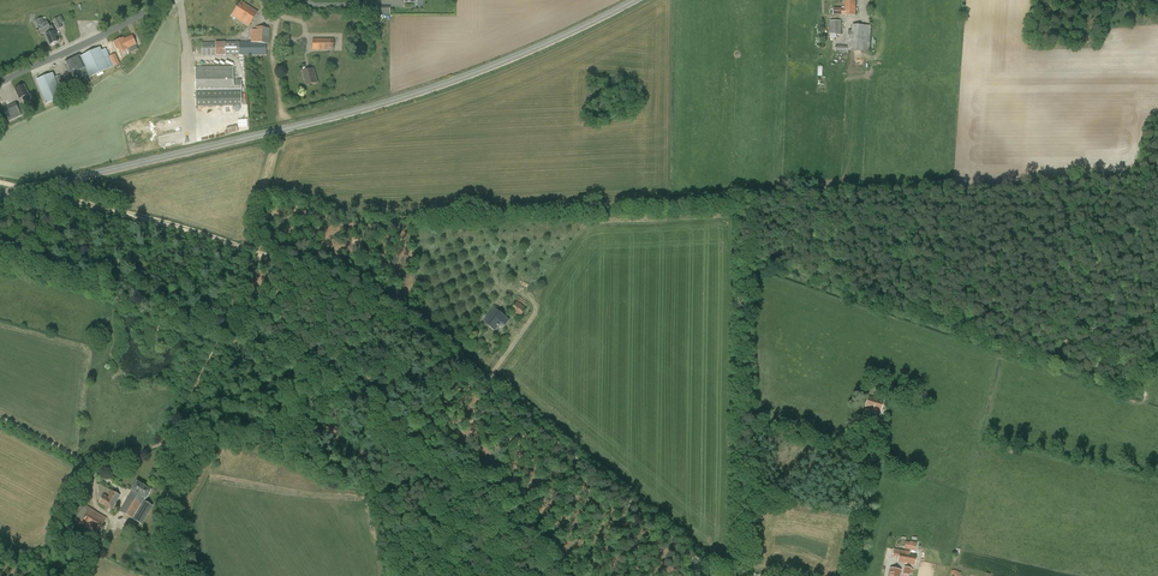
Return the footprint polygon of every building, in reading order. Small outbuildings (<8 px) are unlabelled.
[(856,1),(845,1),(844,8),(833,9),(833,15),(856,15),(856,1)] [(232,15),(249,26),(258,12),(241,2),(232,15)] [(64,22),(61,16),(53,20),(57,29),(62,27),(61,24),(64,22)] [(46,35),(51,45),(58,42),(55,36),(57,36),(55,31),(55,32),(52,26),(50,27),(47,21),(44,22),(42,18),(36,21),(41,34),(49,30),(51,33),(46,35)] [(830,34),(830,38),(837,38),(837,35),(841,35),(842,21),(830,20),(829,34),(830,34)] [(852,25),(851,50),(870,52),(871,26),(852,25)] [(270,29),(256,27),(256,30),(252,29),(251,42),(225,42),(225,43),(201,43),(202,56),(267,55),(266,44),(268,44),(270,29)] [(117,49),(118,48),(120,52),(128,49),(128,48),(136,44),(132,36),(124,39),(124,38),(114,42),(117,49)] [(313,50),(334,50),(334,39),(313,39),(313,50)] [(95,75),(114,66),(110,56),(106,49),(102,51),(100,48),(86,54),(95,75)] [(115,53),(114,54),(110,56),(114,66),(120,64),(115,53)] [(95,75),(86,54),(81,57),(80,55),(64,63),(69,72),(70,72),(72,77),(79,74),(80,78),(89,74),(90,78),(95,75)] [(242,105),(242,93),(241,79),(233,79),(233,72),(234,66),(195,67),(196,94),(196,107),(242,106),(242,105)] [(317,83),(313,69),(303,71),(306,86),(317,83)] [(60,90),(67,87),(64,81),(57,84),(53,73),(35,80),(46,105),(63,98),(60,90)] [(81,79),(85,86),(90,83),(87,76),(81,79)] [(15,89),(20,99),(22,98),(25,104),(30,102),(27,95),(29,94),(24,85),(15,89)] [(16,103),(3,109),(9,122),(22,116),(18,108),(16,103)] [(517,301),(510,310),(520,317),(526,308),(517,301)] [(494,309),(487,318),(488,319),(485,324),(495,332),(502,324),(504,326),(509,320),(494,309)] [(873,410),(873,411),(880,413),(882,406),(884,400),(869,396),(867,402),(865,407),(873,410)] [(866,427),(873,429),(876,419),(870,416),(866,427)] [(328,423),(324,433),(334,437),(338,427),(328,423)] [(133,519),(144,501),(145,498),(146,499),(152,490),(137,481),(132,490),(132,491),(120,511),(133,519)] [(99,503),(112,511),(121,496),(112,491),(108,497),(104,494),(99,503)] [(144,501),(133,519),(142,524),(153,506),(144,501)] [(107,518),(85,505),(74,521),(97,534),(107,518)] [(905,542),(903,550),(915,552),(916,543),(909,542),(909,543),(905,542)] [(893,551),(892,555),(899,557),(898,561),(915,565),(917,556),(916,556),(909,554),(909,552),(894,549),(893,551)] [(903,574),(910,575),(911,567),(904,566),(903,574)]
